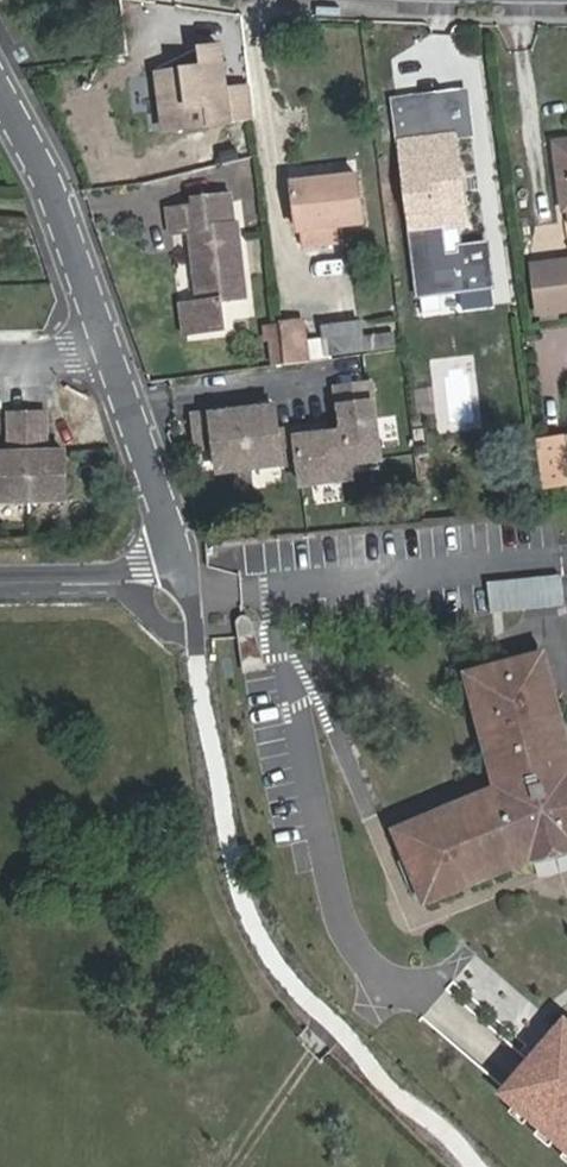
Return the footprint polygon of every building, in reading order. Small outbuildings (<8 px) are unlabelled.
[(128,55),(126,39),(102,42),(104,58),(128,55)] [(247,50),(183,57),(192,130),(256,123),(247,50)] [(442,131),(452,129),(470,127),(466,94),(394,103),(419,295),(461,290),(463,307),(489,304),(483,254),(458,258),(442,260),(438,232),(454,230),(446,170),(456,168),(453,140),(444,142),(442,131)] [(453,140),(452,129),(442,131),(444,142),(453,140)] [(556,144),(563,210),(566,210),(566,143),(556,144)] [(464,228),(456,168),(446,170),(454,230),(464,228)] [(297,231),(325,228),(361,224),(356,178),(292,185),(297,231)] [(189,200),(190,210),(214,207),(217,229),(233,227),(229,196),(189,200)] [(214,207),(190,210),(167,212),(169,234),(190,232),(198,306),(180,308),(183,335),(221,330),(218,303),(244,299),(236,227),(233,227),(217,229),(214,207)] [(327,248),(325,228),(297,231),(300,251),(327,248)] [(458,258),(454,230),(438,232),(442,260),(458,258)] [(191,264),(174,265),(176,298),(193,297),(191,264)] [(566,310),(566,266),(533,269),(539,313),(566,310)] [(303,322),(278,324),(282,363),(307,361),(303,322)] [(364,352),(361,322),(320,327),(323,356),(364,352)] [(381,462),(372,386),(338,390),(345,434),(317,438),(316,429),(279,433),(276,409),(194,417),(198,449),(216,447),(219,474),(300,464),(303,487),(352,481),(350,465),(381,462)] [(29,502),(65,501),(64,453),(45,453),(44,414),(8,415),(9,454),(0,454),(0,503),(29,502)] [(316,429),(317,438),(330,436),(328,427),(316,429)] [(535,443),(541,485),(566,481),(566,467),(564,440),(535,443)] [(487,578),(489,608),(561,602),(559,573),(487,578)] [(541,658),(468,678),(498,790),(396,832),(427,902),(519,862),(566,850),(566,759),(541,658)] [(561,1017),(500,1089),(566,1145),(566,1023),(561,1017)]
